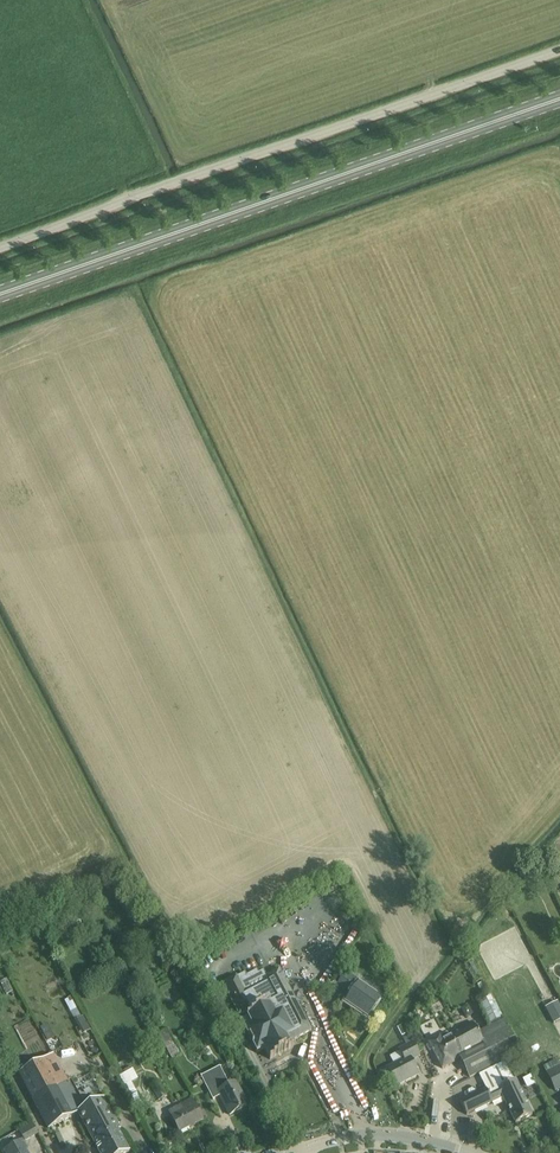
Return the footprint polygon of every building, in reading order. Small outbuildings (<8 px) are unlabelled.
[(472,961),(465,965),(476,983),(483,979),(472,961)] [(245,1012),(247,1015),(240,1019),(257,1053),(264,1049),(270,1059),(293,1047),(290,1042),(312,1030),(279,968),(266,975),(264,971),(259,973),(257,970),(244,977),(243,974),(237,977),(236,976),(223,983),(239,1015),(245,1012)] [(337,986),(344,990),(347,986),(354,991),(346,1003),(368,1018),(380,1001),(358,985),(360,982),(346,973),(337,986)] [(7,979),(1,982),(7,995),(13,992),(7,979)] [(484,982),(477,985),(483,997),(478,1000),(491,1026),(479,1032),(474,1022),(449,1034),(448,1032),(439,1037),(440,1038),(429,1043),(442,1068),(460,1059),(470,1077),(480,1072),(505,1060),(512,1056),(520,1052),(491,993),(490,994),(484,982)] [(65,1001),(74,1019),(81,1015),(71,997),(65,1001)] [(546,1009),(553,1023),(557,1021),(559,1027),(559,1014),(555,1004),(546,1009)] [(468,1005),(461,1009),(466,1018),(473,1014),(468,1005)] [(84,1015),(75,1021),(83,1035),(92,1029),(84,1015)] [(157,1032),(168,1053),(171,1060),(181,1054),(167,1027),(157,1032)] [(52,1032),(43,1036),(48,1044),(56,1040),(52,1032)] [(405,1059),(387,1069),(396,1086),(418,1074),(411,1060),(419,1055),(413,1042),(399,1049),(405,1059)] [(512,1056),(505,1060),(513,1074),(519,1070),(512,1056)] [(67,1084),(67,1083),(52,1057),(19,1074),(34,1102),(67,1084)] [(504,1062),(490,1070),(479,1075),(486,1089),(460,1101),(467,1115),(492,1102),(492,1103),(503,1098),(515,1123),(532,1115),(515,1081),(514,1081),(504,1062)] [(546,1072),(550,1082),(555,1091),(559,1089),(559,1065),(554,1068),(546,1072)] [(229,1085),(225,1076),(220,1067),(201,1077),(206,1086),(213,1100),(221,1095),(226,1105),(225,1105),(230,1115),(247,1106),(235,1082),(229,1085)] [(129,1092),(136,1089),(132,1082),(138,1079),(133,1069),(121,1075),(129,1092)] [(67,1084),(34,1102),(49,1129),(78,1113),(79,1113),(85,1110),(84,1107),(86,1106),(71,1080),(67,1083),(67,1084)] [(148,1087),(156,1102),(166,1097),(159,1081),(148,1087)] [(95,1143),(118,1130),(122,1128),(116,1118),(105,1097),(86,1106),(84,1107),(85,1110),(79,1113),(95,1143)] [(169,1112),(172,1117),(180,1131),(203,1119),(192,1100),(180,1106),(169,1112)] [(25,1142),(39,1134),(32,1122),(18,1130),(25,1142)] [(100,1152),(126,1152),(130,1151),(118,1130),(95,1143),(100,1152)] [(25,1149),(27,1148),(22,1140),(5,1150),(7,1152),(27,1152),(25,1149)]
